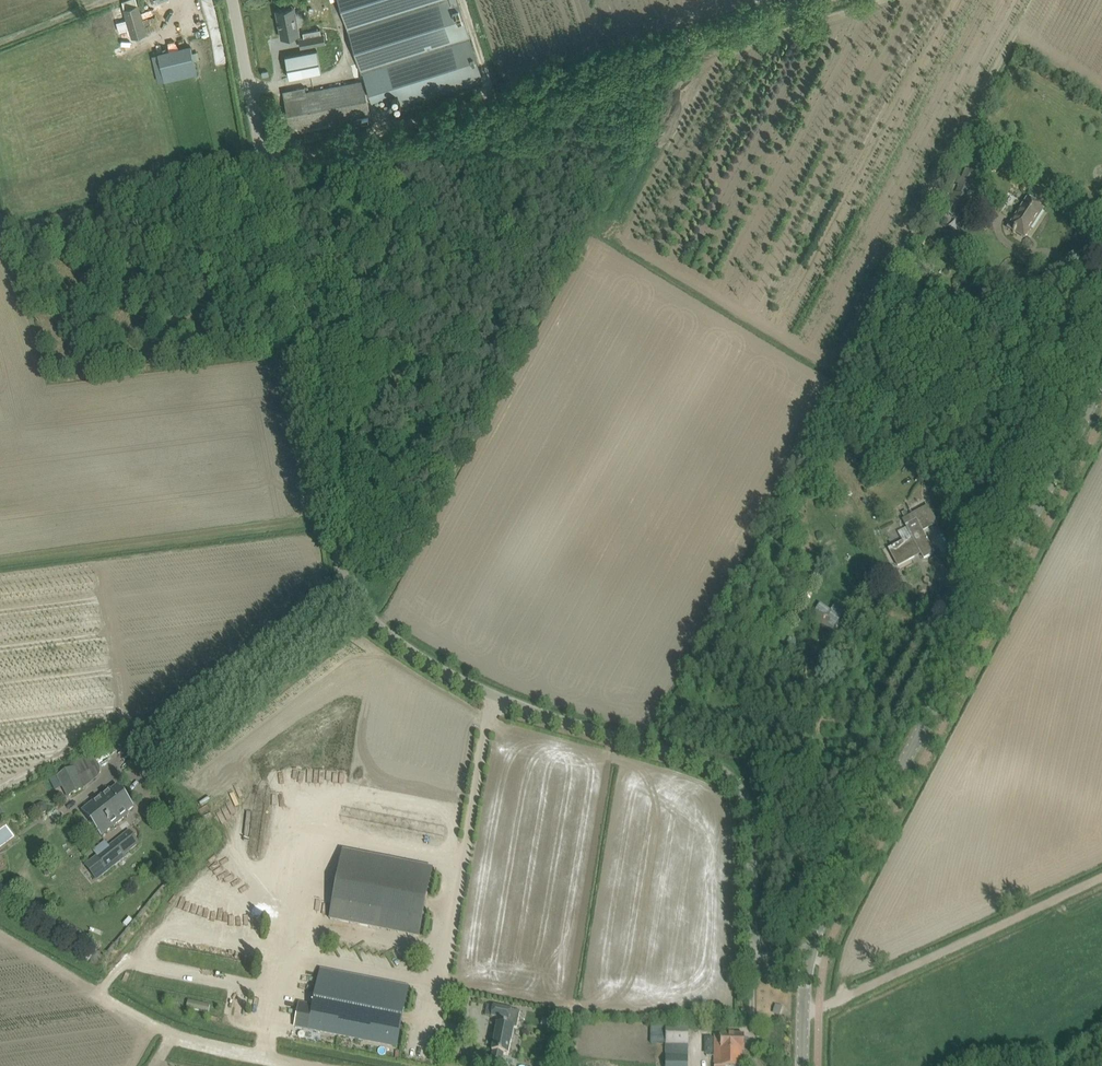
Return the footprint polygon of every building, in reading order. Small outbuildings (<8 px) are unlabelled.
[(311,21),(338,12),(334,0),(304,0),(311,21)] [(457,0),(340,0),(372,99),(398,91),(402,104),(482,79),(457,0)] [(132,37),(136,36),(146,33),(138,4),(124,8),(132,37)] [(294,7),(276,10),(281,37),(299,34),(294,7)] [(304,37),(300,38),(301,47),(325,42),(323,33),(321,34),(320,29),(303,32),(304,37)] [(196,73),(190,44),(157,50),(164,80),(196,73)] [(289,77),(300,75),(327,70),(322,48),(285,56),(289,77)] [(285,96),(284,96),(291,130),(370,114),(363,81),(294,94),(293,88),(284,90),(285,96)] [(976,177),(965,172),(944,214),(959,221),(962,213),(963,213),(970,200),(966,198),(976,177)] [(1042,210),(1027,200),(1009,228),(1014,231),(1013,233),(1015,234),(1018,229),(1026,235),(1042,210)] [(937,523),(931,513),(928,507),(910,517),(907,512),(903,514),(903,513),(898,516),(902,522),(904,521),(907,527),(898,532),(903,542),(889,549),(898,566),(915,557),(914,555),(920,551),(924,558),(934,553),(922,531),(937,523)] [(57,778),(67,797),(85,788),(75,768),(57,778)] [(101,836),(130,813),(128,812),(134,807),(118,785),(110,792),(108,790),(81,810),(101,836)] [(182,825),(187,828),(191,823),(187,819),(182,825)] [(105,841),(94,850),(97,854),(90,859),(98,870),(93,873),(97,878),(128,855),(126,852),(139,843),(129,831),(109,846),(105,841)] [(331,920),(418,937),(432,868),(344,851),(331,920)] [(408,987),(321,970),(309,1030),(396,1047),(408,987)] [(188,1000),(187,1009),(209,1012),(210,1004),(188,1000)] [(509,1026),(512,1010),(494,1006),(492,1017),(502,1019),(501,1024),(497,1024),(494,1040),(495,1040),(492,1052),(493,1052),(491,1062),(502,1064),(504,1054),(509,1055),(511,1043),(512,1043),(515,1027),(509,1026)] [(666,1041),(666,1044),(689,1045),(689,1026),(666,1026),(666,1041)] [(742,1050),(744,1050),(745,1035),(715,1034),(714,1065),(742,1065),(742,1050)] [(665,1065),(688,1065),(688,1055),(666,1055),(665,1065)]
